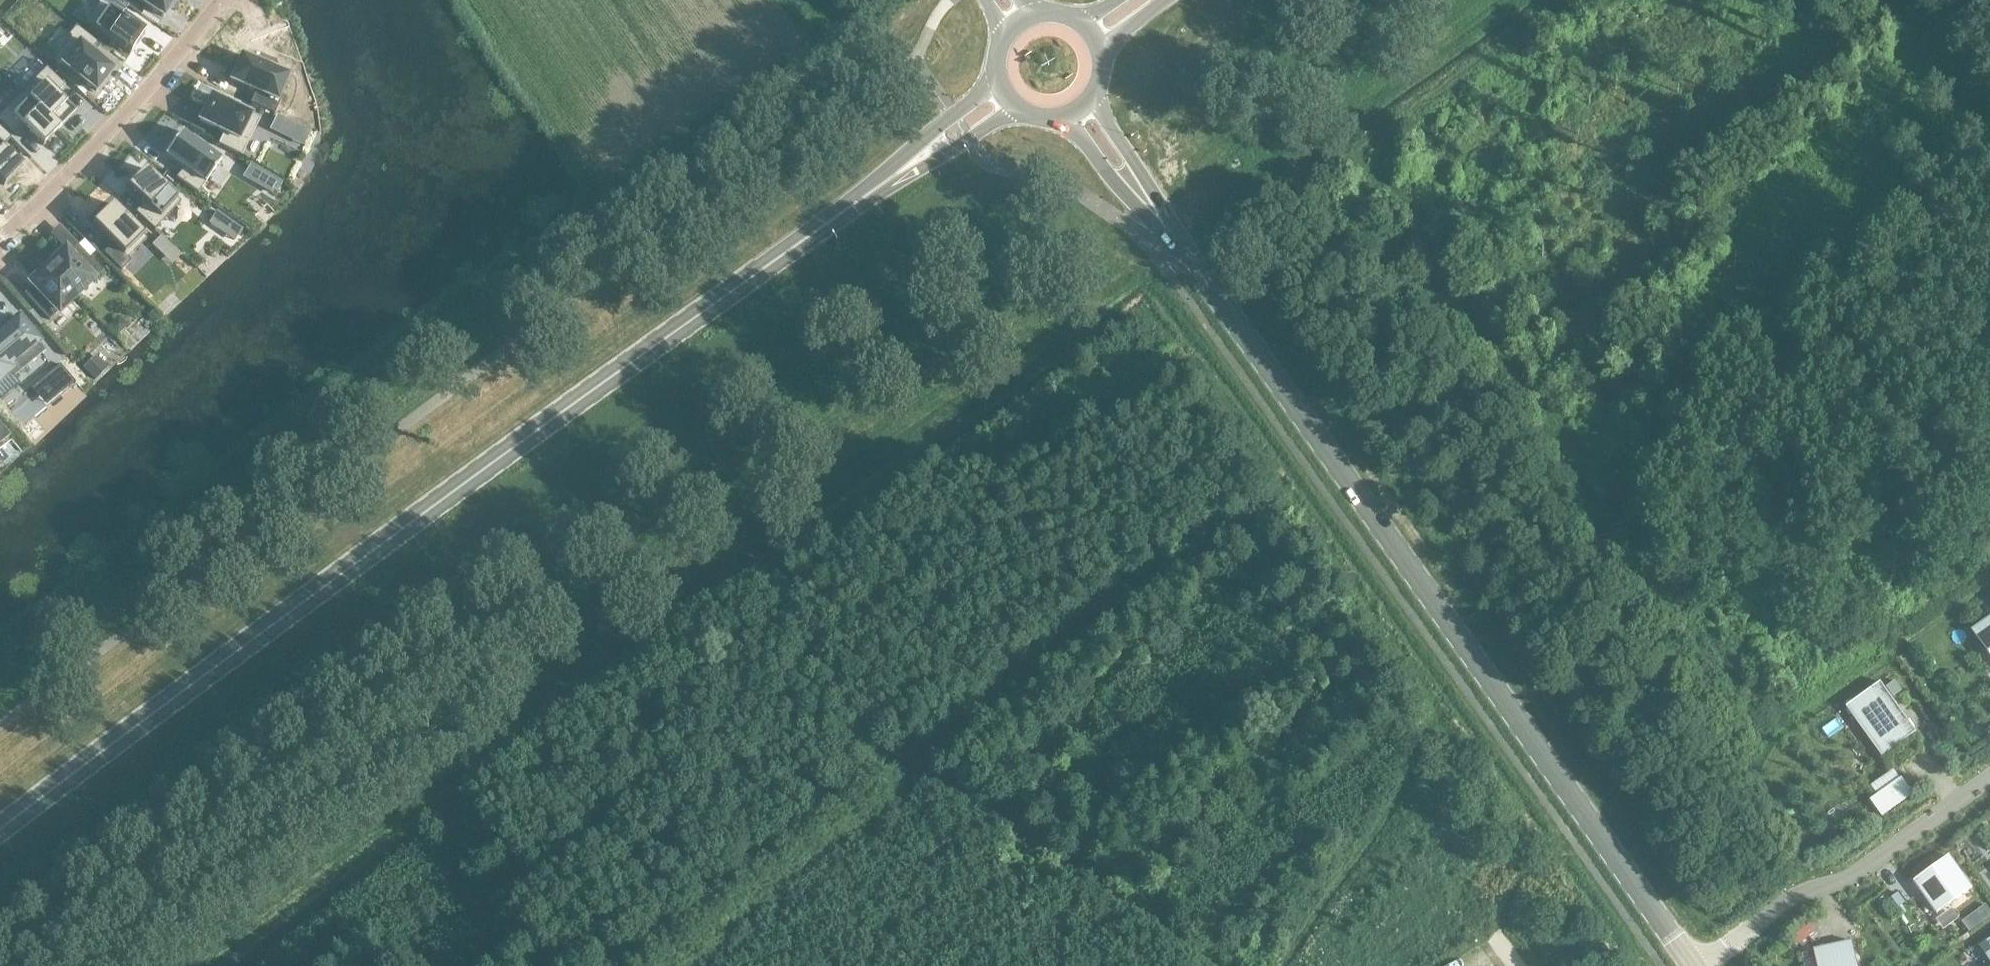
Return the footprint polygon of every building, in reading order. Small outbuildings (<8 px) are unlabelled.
[(86,23),(130,54),(145,32),(121,16),(129,6),(120,0),(102,0),(86,23)] [(164,17),(174,0),(136,0),(164,17)] [(71,37),(54,58),(96,91),(114,69),(90,50),(96,42),(76,26),(69,35),(71,37)] [(242,55),(230,81),(256,92),(251,103),(275,114),(280,101),(278,100),(289,75),(273,69),(276,62),(260,55),(257,62),(242,55)] [(35,59),(12,82),(22,92),(22,93),(60,129),(76,113),(56,94),(65,85),(47,67),(45,69),(35,59)] [(0,115),(0,120),(15,135),(24,127),(44,146),(60,129),(22,93),(0,115)] [(212,95),(199,120),(224,133),(219,144),(242,155),(260,119),(212,95)] [(267,139),(295,153),(306,130),(279,116),(267,139)] [(4,186),(23,167),(2,147),(11,138),(0,127),(0,181),(4,186)] [(182,132),(165,155),(184,168),(177,178),(198,193),(222,160),(182,132)] [(145,168),(127,188),(144,203),(136,212),(155,230),(181,202),(145,168)] [(56,197),(39,212),(47,222),(65,207),(56,197)] [(113,204),(93,224),(113,244),(104,253),(122,271),(131,261),(128,258),(147,239),(113,204)] [(68,252),(66,249),(48,266),(76,295),(102,271),(77,244),(68,252)] [(76,295),(48,266),(31,282),(34,285),(25,294),(50,320),(76,295)] [(9,371),(14,377),(46,351),(18,318),(0,333),(0,334),(1,335),(0,335),(0,379),(9,371)] [(91,361),(84,367),(96,380),(104,374),(91,361)] [(1971,631),(1972,632),(1989,656),(1989,618),(1971,631)] [(1896,680),(1887,686),(1894,696),(1903,690),(1896,680)] [(1915,731),(1880,683),(1881,682),(1846,707),(1848,706),(1883,755),(1881,756),(1881,757),(1916,732),(1916,731),(1915,731)] [(1910,797),(1899,781),(1869,802),(1880,818),(1910,797)] [(1971,888),(1971,889),(1972,889),(1949,856),(1948,857),(1915,881),(1914,881),(1937,914),(1938,913),(1937,913),(1971,888)] [(1978,910),(1985,919),(1989,915),(1989,910),(1985,904),(1978,910)] [(1799,948),(1817,935),(1811,928),(1794,941),(1799,948)] [(1979,944),(1989,960),(1989,936),(1979,944)] [(1814,951),(1817,965),(1857,965),(1852,943),(1852,942),(1813,950),(1813,951),(1814,951)]
